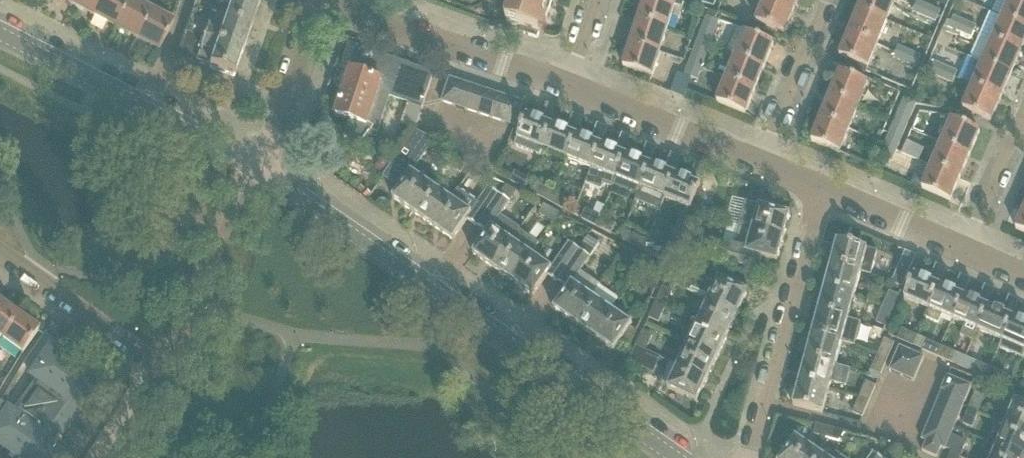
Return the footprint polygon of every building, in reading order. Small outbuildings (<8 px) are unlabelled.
[(93,16),(101,0),(74,0),(71,5),(93,16)] [(93,16),(115,27),(126,5),(129,0),(101,0),(93,16)] [(115,27),(136,39),(150,11),(129,0),(115,27)] [(192,10),(250,30),(258,6),(242,0),(195,0),(192,10)] [(545,34),(548,24),(543,22),(550,0),(514,0),(507,22),(521,27),(520,32),(537,38),(539,33),(545,34)] [(639,20),(668,29),(676,4),(662,0),(645,0),(639,20)] [(773,0),(765,0),(756,21),(785,32),(794,8),(773,0)] [(794,8),(798,0),(773,0),(794,8)] [(859,9),(887,20),(895,0),(862,0),(859,9)] [(917,0),(915,6),(938,16),(941,10),(917,0)] [(991,13),(1002,18),(1013,23),(1023,27),(1023,1),(1023,0),(997,0),(991,13)] [(915,6),(912,12),(936,22),(938,16),(915,6)] [(859,9),(849,31),(878,43),(887,20),(859,9)] [(192,10),(184,32),(243,52),(250,30),(192,10)] [(150,11),(136,39),(158,50),(173,23),(150,11)] [(980,35),(992,40),(1020,52),(1023,43),(1023,27),(1013,23),(1002,18),(991,13),(990,12),(980,35)] [(706,16),(698,38),(704,40),(712,18),(706,16)] [(953,16),(951,22),(974,32),(977,26),(953,16)] [(712,18),(704,40),(704,42),(709,44),(718,20),(712,18)] [(639,20),(631,43),(660,52),(668,29),(639,20)] [(951,22),(949,27),(956,30),(972,37),(974,32),(951,22)] [(945,25),(937,43),(948,48),(956,30),(945,25)] [(878,43),(849,31),(839,56),(868,67),(878,43)] [(243,52),(184,32),(176,56),(235,76),(243,52)] [(745,32),(735,55),(764,67),(773,43),(745,32)] [(698,38),(690,62),(696,64),(704,42),(704,40),(698,38)] [(992,40),(982,63),(1010,75),(1020,52),(992,40)] [(704,42),(696,64),(695,65),(701,68),(709,44),(704,42)] [(660,52),(631,43),(624,67),(653,76),(660,52)] [(898,46),(896,52),(919,62),(921,56),(898,46)] [(348,84),(337,116),(350,121),(345,137),(359,148),(372,131),(378,133),(390,97),(422,108),(426,97),(434,72),(364,50),(357,73),(351,71),(347,84),(348,84)] [(896,52),(893,58),(916,68),(919,62),(896,52)] [(735,55),(726,78),(755,89),(764,67),(735,55)] [(691,77),(695,65),(696,64),(690,62),(685,75),(691,77)] [(934,62),(932,67),(955,78),(958,72),(934,62)] [(982,63),(973,84),(1001,96),(1010,75),(982,63)] [(695,65),(691,77),(697,79),(701,68),(695,65)] [(932,67),(929,73),(952,83),(955,78),(932,67)] [(840,71),(830,95),(858,107),(868,83),(840,71)] [(441,101),(454,105),(462,81),(449,77),(441,101)] [(726,78),(717,101),(745,113),(755,89),(726,78)] [(454,105),(466,110),(474,85),(462,81),(454,105)] [(1001,96),(973,84),(962,108),(990,120),(1001,96)] [(466,110),(478,114),(487,89),(474,85),(466,110)] [(478,114),(491,118),(499,93),(487,89),(478,114)] [(491,118),(503,122),(511,97),(499,93),(491,118)] [(830,95),(821,118),(849,129),(858,107),(830,95)] [(511,97),(503,122),(515,126),(524,102),(511,97)] [(904,98),(894,121),(900,123),(910,100),(904,98)] [(910,100),(900,123),(900,124),(906,127),(916,103),(910,100)] [(518,138),(543,148),(552,124),(559,108),(548,103),(541,120),(527,115),(518,138)] [(543,148),(567,158),(576,134),(583,117),(573,113),(566,130),(552,124),(543,148)] [(849,129),(821,118),(812,141),(840,152),(849,129)] [(952,119),(941,143),(969,155),(979,131),(952,119)] [(894,121),(885,144),(891,146),(900,124),(900,123),(894,121)] [(567,158),(592,168),(601,144),(608,127),(597,123),(591,140),(576,134),(567,158)] [(891,146),(890,147),(896,149),(906,127),(900,124),(891,146)] [(383,175),(383,176),(385,178),(399,187),(392,198),(413,212),(431,185),(422,178),(412,171),(415,167),(433,140),(414,130),(411,135),(397,155),(392,162),(383,175)] [(612,188),(616,178),(626,154),(633,137),(622,133),(616,150),(601,144),(592,168),(586,183),(601,189),(605,185),(612,188)] [(902,151),(918,159),(923,148),(907,140),(902,151)] [(612,188),(610,194),(628,201),(631,194),(637,197),(650,164),(657,147),(647,143),(640,160),(626,154),(616,178),(612,188)] [(941,143),(932,165),(959,177),(969,155),(941,143)] [(885,158),(886,158),(890,147),(891,146),(885,144),(880,156),(885,158)] [(890,147),(886,158),(891,161),(896,149),(890,147)] [(637,197),(634,203),(659,213),(665,198),(675,174),(681,157),(671,153),(664,170),(650,164),(637,197)] [(450,155),(446,164),(460,171),(465,163),(450,155)] [(384,156),(375,169),(383,175),(392,162),(384,156)] [(673,178),(665,198),(691,208),(697,192),(703,178),(707,167),(696,163),(690,178),(689,180),(685,178),(675,174),(673,178)] [(959,177),(932,165),(921,188),(949,200),(959,177)] [(511,180),(526,188),(530,179),(515,171),(511,180)] [(539,184),(534,194),(549,202),(554,192),(539,184)] [(413,212),(432,226),(451,199),(431,185),(413,212)] [(467,220),(477,226),(499,194),(488,186),(477,202),(458,189),(451,199),(432,226),(453,240),(467,220)] [(554,192),(549,202),(564,210),(570,200),(554,192)] [(697,192),(691,208),(700,212),(707,196),(697,192)] [(473,253),(493,267),(518,230),(499,217),(509,201),(499,194),(477,226),(486,233),(473,253)] [(746,202),(740,226),(752,229),(783,238),(790,213),(759,205),(746,202)] [(544,204),(539,214),(554,222),(559,213),(544,204)] [(582,218),(596,226),(600,218),(601,216),(587,208),(582,218)] [(691,208),(685,222),(694,226),(700,212),(691,208)] [(1015,229),(1023,233),(1023,208),(1015,229)] [(600,218),(596,226),(611,234),(616,225),(601,216),(600,218)] [(783,238),(752,229),(740,226),(734,246),(732,245),(728,258),(738,261),(738,263),(759,269),(762,258),(777,262),(783,238)] [(493,267),(513,281),(538,244),(518,230),(493,267)] [(629,242),(644,250),(648,243),(649,240),(634,232),(629,242)] [(588,236),(579,249),(590,257),(599,243),(588,236)] [(648,243),(644,250),(658,258),(663,248),(649,240),(648,243)] [(837,240),(830,264),(860,272),(871,275),(877,251),(867,248),(837,240)] [(547,275),(557,281),(579,249),(568,242),(551,267),(532,254),(539,244),(538,244),(513,281),(533,295),(547,275)] [(553,309),(573,323),(599,286),(579,272),(590,257),(579,249),(557,281),(567,288),(553,309)] [(626,258),(643,268),(648,259),(631,249),(626,258)] [(668,280),(677,284),(690,257),(681,253),(668,280)] [(648,259),(643,268),(655,274),(660,265),(648,259)] [(830,264),(824,287),(854,296),(860,272),(830,264)] [(907,293),(905,298),(929,308),(939,285),(940,283),(946,269),(936,264),(929,280),(915,274),(907,293)] [(899,269),(893,283),(902,287),(908,273),(899,269)] [(943,315),(954,319),(964,295),(971,279),(960,275),(953,291),(939,285),(929,308),(926,317),(939,323),(943,315)] [(692,277),(686,289),(690,291),(708,299),(738,313),(748,291),(730,282),(718,277),(714,287),(696,279),(692,277)] [(964,295),(954,319),(966,324),(961,336),(973,341),(978,330),(988,306),(995,290),(985,285),(978,302),(964,295)] [(573,323),(593,336),(612,309),(619,299),(599,286),(573,323)] [(663,286),(656,302),(666,307),(673,291),(663,286)] [(824,287),(818,311),(848,319),(854,296),(824,287)] [(889,291),(882,307),(892,311),(898,295),(889,291)] [(978,330),(1002,340),(1012,317),(1020,300),(1009,296),(1002,312),(988,306),(978,330)] [(708,299),(698,321),(728,335),(738,313),(708,299)] [(656,302),(649,318),(659,322),(666,307),(656,302)] [(1,339),(17,316),(0,304),(0,340),(1,339)] [(882,307),(876,323),(885,326),(892,311),(882,307)] [(612,309),(593,336),(613,350),(632,323),(612,309)] [(818,311),(812,334),(842,342),(855,346),(861,322),(848,319),(818,311)] [(17,316),(1,339),(22,353),(38,330),(17,316)] [(999,348),(1023,358),(1023,355),(1023,322),(1012,317),(1002,340),(999,348)] [(698,321),(687,343),(717,357),(728,335),(698,321)] [(64,328),(56,339),(64,346),(73,334),(64,328)] [(898,338),(898,339),(913,346),(914,344),(917,336),(902,329),(898,338)] [(644,331),(637,346),(645,350),(653,335),(644,331)] [(812,334),(805,357),(836,366),(842,342),(812,334)] [(885,339),(878,355),(887,359),(894,343),(885,339)] [(926,339),(921,349),(937,356),(942,346),(926,339)] [(687,343),(677,365),(707,379),(717,357),(687,343)] [(889,370),(901,375),(912,351),(899,345),(889,370)] [(7,457),(68,457),(71,453),(59,445),(60,442),(57,440),(73,417),(64,408),(68,402),(78,410),(90,418),(110,390),(48,346),(37,363),(28,374),(35,379),(12,412),(0,403),(0,445),(11,453),(7,457)] [(645,350),(637,346),(630,360),(639,364),(645,350)] [(942,346),(937,356),(953,363),(957,353),(942,346)] [(912,351),(901,375),(913,381),(924,356),(912,351)] [(887,359),(878,355),(871,369),(880,373),(887,359)] [(805,357),(799,381),(829,389),(831,382),(846,386),(850,369),(836,366),(805,357)] [(677,365),(669,361),(659,383),(667,386),(667,387),(697,401),(707,379),(677,365)] [(974,361),(970,371),(986,378),(990,367),(974,361)] [(990,367),(986,378),(1002,385),(1006,374),(990,367)] [(947,375),(941,391),(965,401),(972,385),(947,375)] [(829,389),(799,381),(793,405),(823,413),(829,389)] [(866,382),(860,397),(869,401),(875,385),(866,382)] [(941,391),(936,403),(960,413),(965,401),(941,391)] [(975,394),(969,408),(979,412),(985,398),(975,394)] [(869,401),(860,397),(853,412),(862,416),(869,401)] [(1005,423),(1023,430),(1023,404),(1015,400),(1005,423)] [(936,403),(931,415),(955,425),(960,413),(936,403)] [(979,412),(969,408),(962,425),(972,429),(979,412)] [(931,415),(926,427),(950,437),(955,425),(931,415)] [(996,445),(1023,457),(1023,430),(1005,423),(996,445)] [(816,424),(813,434),(831,439),(831,437),(833,428),(816,424)] [(950,437),(926,427),(921,439),(925,441),(941,447),(945,449),(950,437)] [(833,428),(831,439),(839,441),(846,431),(833,428)] [(816,450),(796,436),(780,457),(810,457),(816,450)] [(956,438),(950,453),(961,457),(967,442),(956,438)] [(941,447),(925,441),(921,451),(937,457),(941,447)] [(991,457),(1023,457),(996,445),(991,457)]
